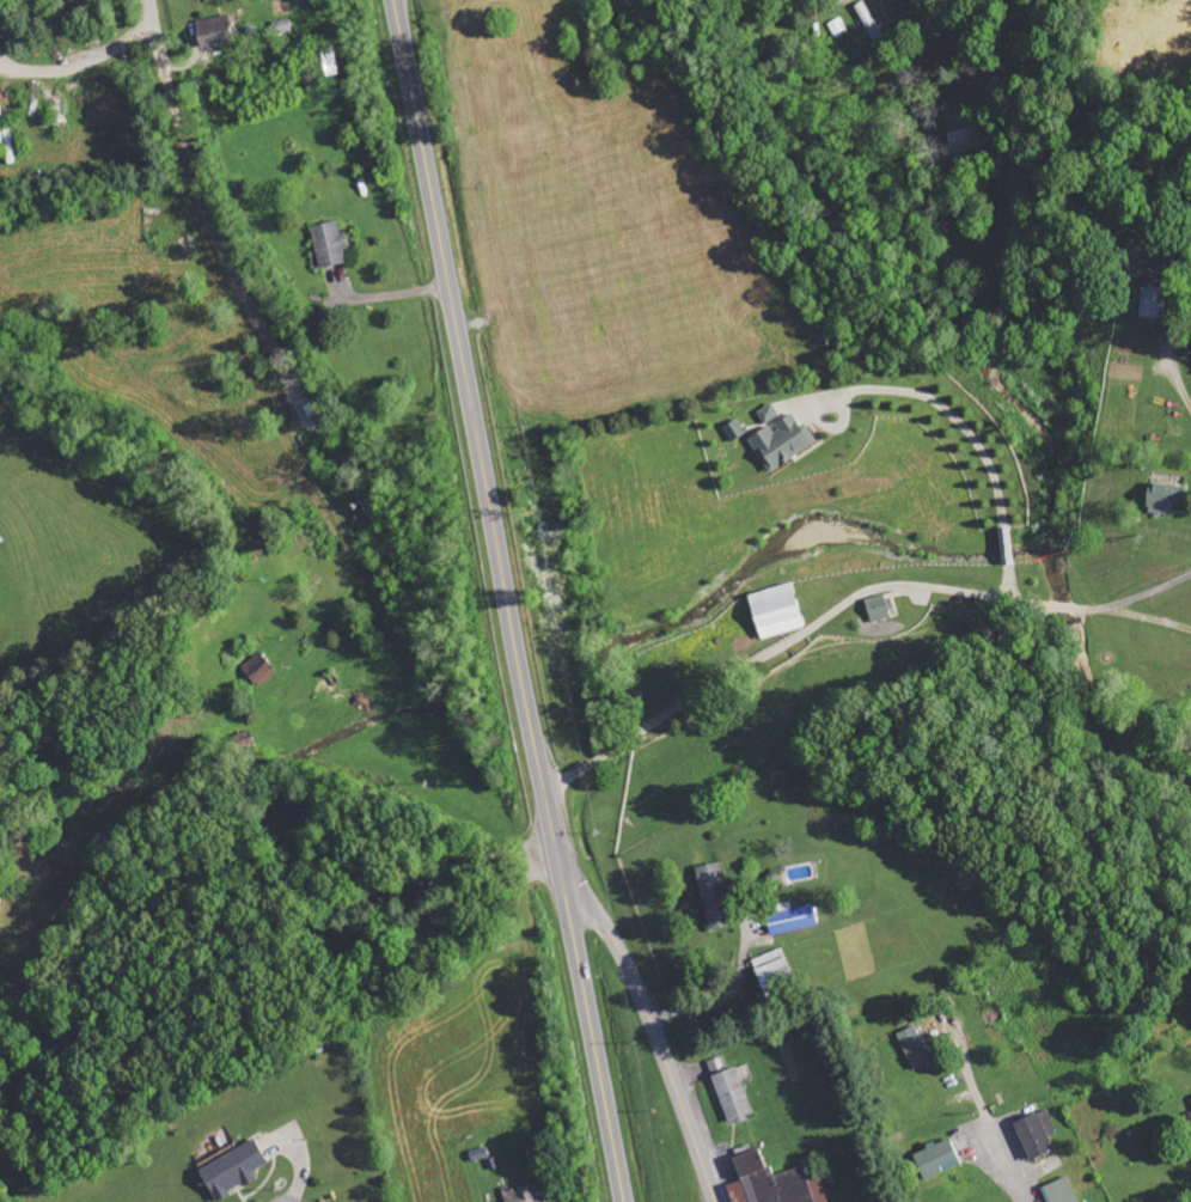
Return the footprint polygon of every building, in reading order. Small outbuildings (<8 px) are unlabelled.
[(71,9),(94,8),(94,0),(71,0),(71,9)] [(856,6),(873,43),(882,38),(865,1),(856,6)] [(200,48),(235,42),(230,15),(195,21),(200,48)] [(337,75),(336,49),(319,49),(321,76),(337,75)] [(347,266),(345,250),(348,250),(347,234),(340,234),(339,223),(315,225),(318,268),(347,266)] [(1176,268),(1178,250),(1137,246),(1136,264),(1176,268)] [(1164,318),(1165,288),(1142,287),(1141,317),(1164,318)] [(758,412),(766,424),(781,414),(773,403),(758,412)] [(769,473),(819,444),(808,425),(802,428),(794,414),(774,426),(773,425),(750,439),(769,473)] [(723,427),(731,442),(748,433),(739,419),(723,427)] [(1184,486),(1149,485),(1147,514),(1170,515),(1170,504),(1183,505),(1184,486)] [(1012,562),(1010,528),(1000,528),(1001,563),(1012,562)] [(761,641),(805,627),(791,584),(748,597),(761,641)] [(871,622),(896,614),(890,594),(865,602),(871,622)] [(241,670),(260,689),(278,671),(259,652),(241,670)] [(696,866),(709,930),(734,924),(722,861),(696,866)] [(772,936),(819,924),(814,904),(793,909),(791,903),(766,909),(772,936)] [(752,960),(765,992),(795,979),(782,947),(752,960)] [(932,1062),(916,1025),(897,1033),(913,1070),(932,1062)] [(755,1116),(738,1067),(712,1076),(729,1125),(755,1116)] [(1058,1133),(1047,1108),(1013,1122),(1030,1161),(1055,1150),(1050,1136),(1058,1133)] [(962,1163),(949,1136),(913,1153),(925,1180),(962,1163)] [(200,1168),(215,1200),(258,1179),(254,1170),(269,1163),(258,1140),(200,1168)] [(751,1201),(829,1201),(815,1162),(772,1177),(761,1147),(734,1157),(751,1201)] [(1051,1201),(1079,1201),(1069,1176),(1044,1185),(1051,1201)] [(536,1181),(504,1192),(507,1201),(543,1201),(536,1181)]
